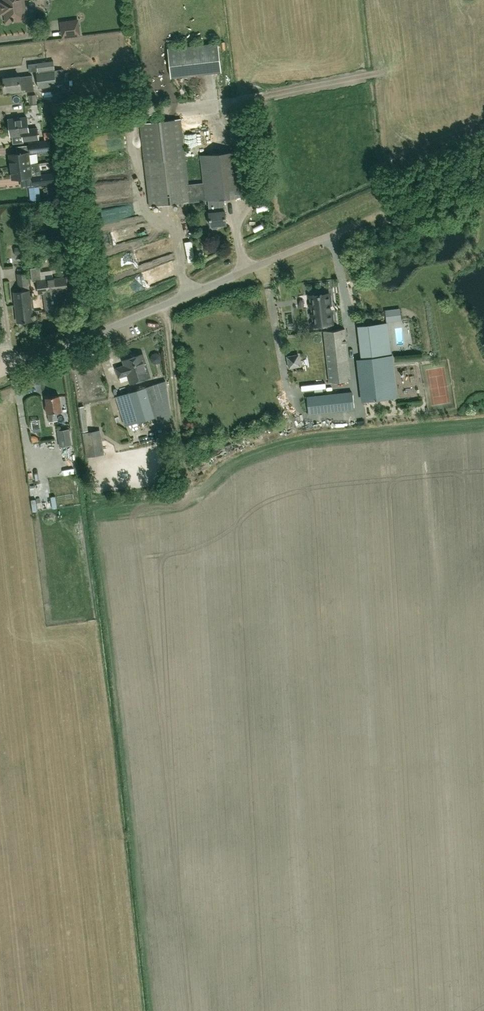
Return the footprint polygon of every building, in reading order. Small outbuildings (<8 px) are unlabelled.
[(1,13),(5,12),(6,21),(20,19),(19,11),(24,10),(23,0),(3,0),(0,0),(0,6),(1,13)] [(62,22),(63,36),(79,34),(77,20),(62,22)] [(209,60),(208,59),(183,63),(183,61),(175,63),(178,79),(224,71),(222,58),(209,60)] [(37,62),(38,72),(37,73),(38,88),(57,85),(60,85),(61,92),(67,91),(66,84),(70,84),(69,79),(68,79),(64,74),(63,69),(55,69),(54,60),(37,62)] [(32,76),(25,77),(20,77),(20,76),(4,78),(5,91),(13,90),(13,91),(22,90),(21,89),(25,89),(25,91),(34,90),(32,76)] [(23,140),(38,138),(37,127),(28,128),(26,116),(8,119),(10,135),(22,134),(23,140)] [(204,186),(189,188),(181,116),(140,120),(150,206),(206,199),(206,200),(208,199),(210,211),(209,212),(210,226),(227,224),(225,210),(219,210),(218,198),(244,195),(239,150),(200,155),(204,186)] [(248,116),(243,116),(230,117),(231,127),(249,125),(248,116)] [(57,131),(44,132),(45,139),(57,138),(57,131)] [(32,152),(50,149),(49,140),(30,143),(32,152)] [(11,166),(30,164),(29,152),(10,154),(11,166)] [(72,160),(64,161),(66,173),(73,172),(72,160)] [(30,164),(11,166),(12,178),(34,175),(35,184),(54,182),(53,173),(41,174),(39,163),(30,164)] [(267,186),(256,188),(258,204),(269,202),(267,186)] [(24,247),(15,248),(15,255),(25,254),(24,247)] [(64,265),(66,276),(42,280),(40,267),(30,268),(32,281),(34,281),(35,290),(38,289),(39,293),(44,292),(47,311),(62,309),(59,290),(68,289),(77,288),(75,264),(64,265)] [(30,290),(21,291),(23,303),(16,304),(18,322),(32,320),(30,303),(31,303),(30,290)] [(329,293),(312,295),(313,305),(310,305),(313,325),(333,323),(329,293)] [(386,322),(396,321),(395,309),(385,310),(385,314),(386,322)] [(367,397),(369,396),(386,394),(397,393),(392,351),(382,352),(379,324),(359,326),(367,397)] [(345,328),(324,331),(330,381),(351,379),(345,328)] [(131,383),(150,376),(143,353),(123,360),(125,365),(116,368),(119,376),(128,374),(131,383)] [(167,380),(146,386),(155,416),(154,417),(156,424),(172,419),(167,380)] [(125,426),(154,417),(155,416),(146,386),(116,395),(125,426)] [(309,413),(354,408),(352,392),(307,396),(309,413)] [(56,411),(62,410),(59,395),(46,397),(47,404),(46,405),(47,413),(48,412),(49,421),(57,420),(56,411)] [(84,405),(78,406),(82,431),(88,430),(84,405)] [(71,444),(69,429),(58,430),(60,446),(71,444)] [(86,457),(104,454),(100,430),(83,433),(86,457)]
